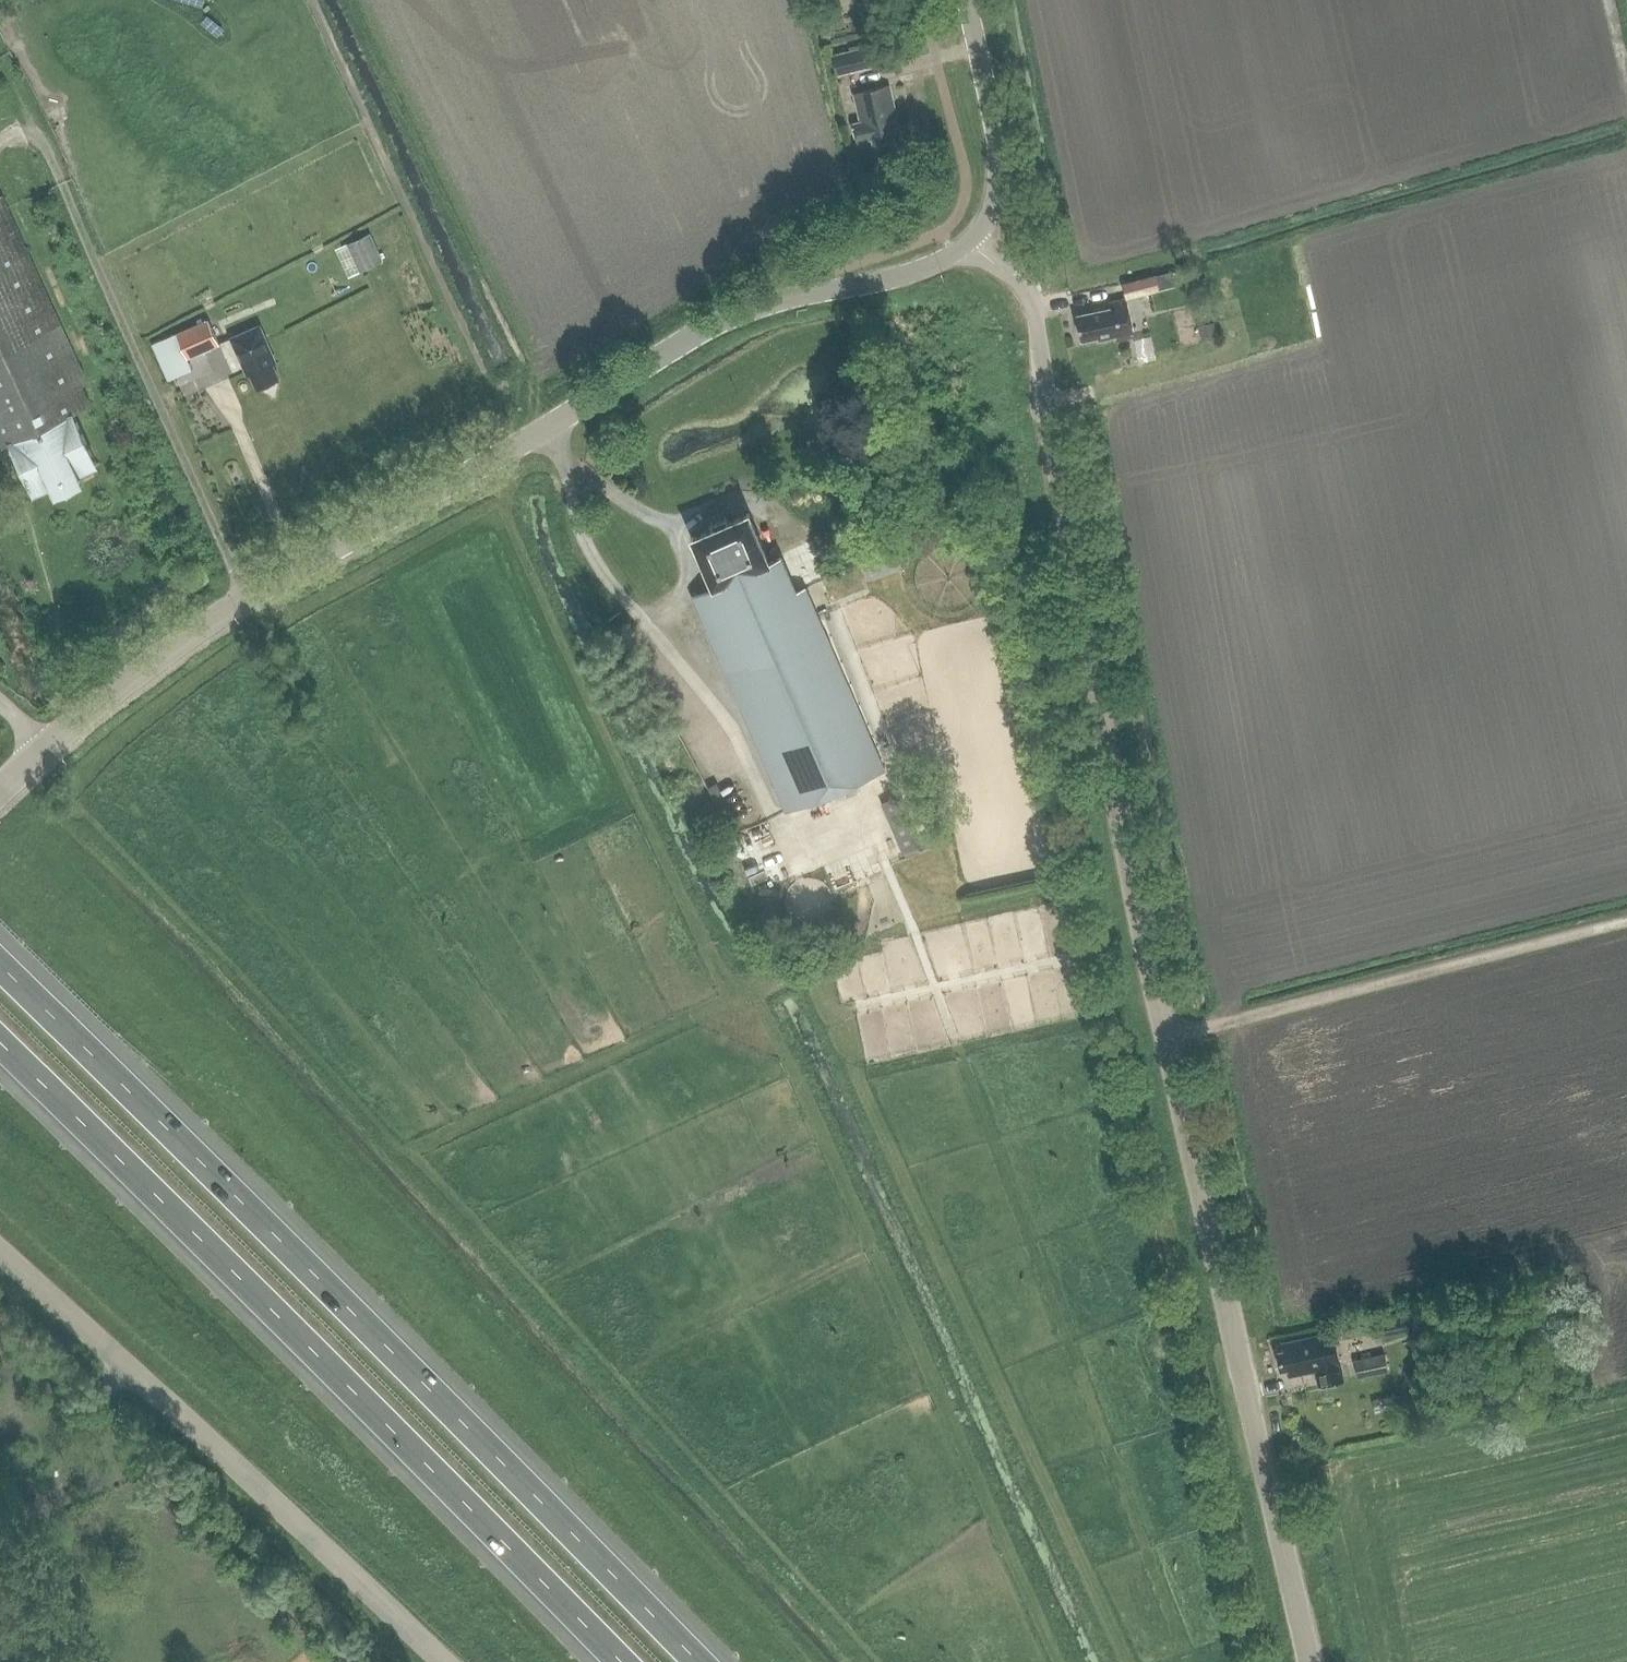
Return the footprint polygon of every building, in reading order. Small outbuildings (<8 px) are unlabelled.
[(824,10),(851,2),(850,0),(822,0),(824,10)] [(838,75),(871,68),(867,49),(834,56),(838,75)] [(872,145),(901,138),(888,87),(853,95),(859,123),(854,124),(858,141),(870,138),(872,145)] [(86,379),(2,196),(0,197),(0,441),(2,447),(11,442),(35,492),(53,483),(57,491),(81,480),(78,472),(97,463),(74,414),(90,406),(82,387),(83,387),(86,379)] [(370,234),(347,245),(349,250),(360,273),(384,262),(370,234)] [(1170,273),(1157,276),(1160,290),(1173,287),(1176,286),(1172,272),(1170,273)] [(1206,277),(1199,279),(1201,290),(1208,289),(1206,277)] [(1126,300),(1158,291),(1155,281),(1123,290),(1125,298),(1126,300)] [(1116,340),(1134,336),(1125,298),(1106,302),(1108,309),(1074,317),(1080,341),(1094,338),(1094,341),(1115,336),(1116,340)] [(208,320),(177,334),(188,360),(220,346),(208,320)] [(258,389),(280,379),(273,365),(277,363),(260,326),(231,338),(248,376),(251,374),(258,389)] [(695,595),(733,680),(791,811),(887,768),(807,587),(796,592),(780,557),(769,562),(748,513),(692,538),(713,587),(695,595)] [(913,852),(943,840),(920,783),(890,795),(913,852)] [(1365,1324),(1341,1329),(1343,1339),(1367,1334),(1365,1324)] [(1344,1383),(1341,1367),(1334,1334),(1283,1345),(1285,1352),(1278,1353),(1282,1372),(1291,1370),(1292,1378),(1307,1375),(1308,1376),(1312,1375),(1313,1373),(1316,1373),(1319,1388),(1344,1383)] [(1385,1353),(1354,1360),(1358,1377),(1389,1370),(1385,1353)]
